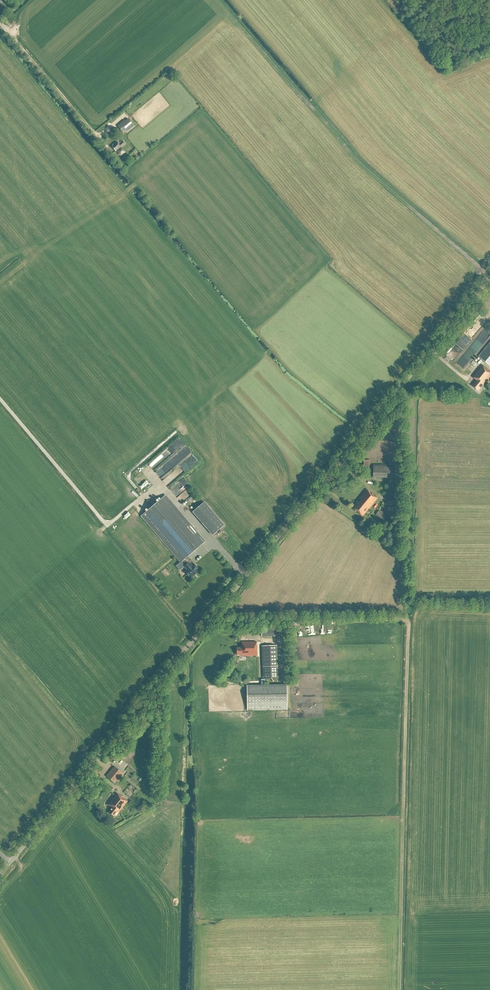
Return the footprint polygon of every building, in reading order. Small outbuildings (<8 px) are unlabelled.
[(133,125),(128,119),(118,128),(121,131),(123,133),(132,126),(133,125)] [(126,144),(123,141),(119,143),(117,141),(112,145),(113,146),(112,147),(115,151),(117,150),(117,151),(126,144)] [(480,358),(489,365),(489,353),(486,350),(480,358)] [(489,377),(489,371),(483,365),(473,377),(477,380),(472,386),(479,391),(483,385),(483,386),(489,377)] [(189,457),(194,464),(198,461),(193,454),(189,457)] [(373,465),(373,478),(394,478),(394,465),(383,465),(379,464),(379,465),(373,465)] [(362,516),(377,498),(367,489),(359,498),(361,499),(358,503),(357,502),(352,508),(362,516)] [(187,563),(184,560),(205,541),(197,532),(196,532),(165,496),(142,516),(181,562),(180,562),(188,570),(185,572),(190,578),(200,570),(195,564),(192,567),(188,562),(187,563)] [(212,535),(223,526),(204,503),(192,512),(212,535)] [(387,514),(402,514),(402,507),(388,506),(387,514)] [(384,521),(387,516),(379,510),(376,514),(384,521)] [(281,626),(261,627),(261,637),(281,636),(281,626)] [(242,656),(257,655),(257,646),(256,646),(256,642),(241,642),(241,648),(236,648),(237,655),(242,655),(242,656)] [(277,645),(261,646),(262,665),(262,667),(276,666),(278,666),(277,645)] [(287,710),(287,685),(265,685),(262,685),(247,686),(247,711),(287,710)] [(122,773),(114,766),(106,776),(115,783),(122,773)] [(119,813),(128,801),(120,795),(117,792),(108,804),(112,807),(109,812),(114,816),(118,812),(119,813)]
